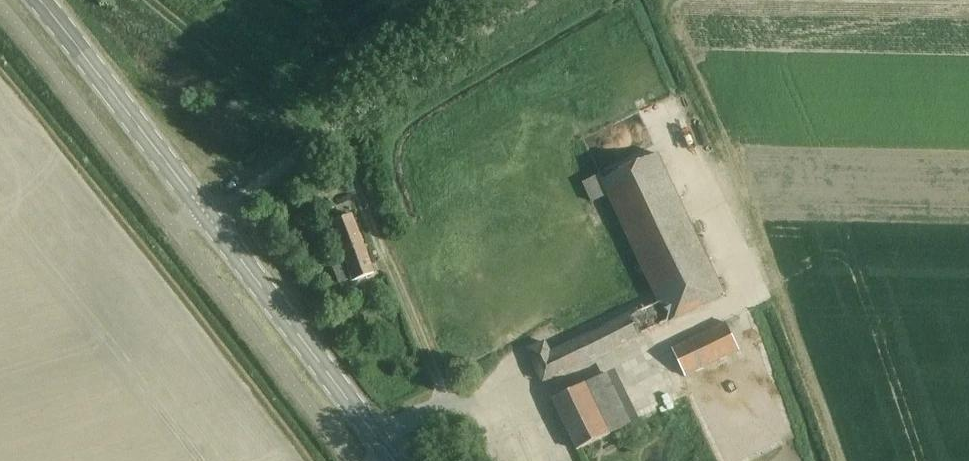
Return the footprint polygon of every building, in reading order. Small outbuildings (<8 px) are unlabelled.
[(545,381),(726,296),(659,155),(602,182),(658,303),(556,351),(552,341),(531,351),(545,381)] [(328,224),(340,256),(328,260),(337,284),(349,280),(350,282),(371,275),(349,216),(328,224)] [(686,377),(739,352),(726,325),(673,350),(686,377)] [(578,450),(630,425),(606,374),(553,399),(578,450)]
